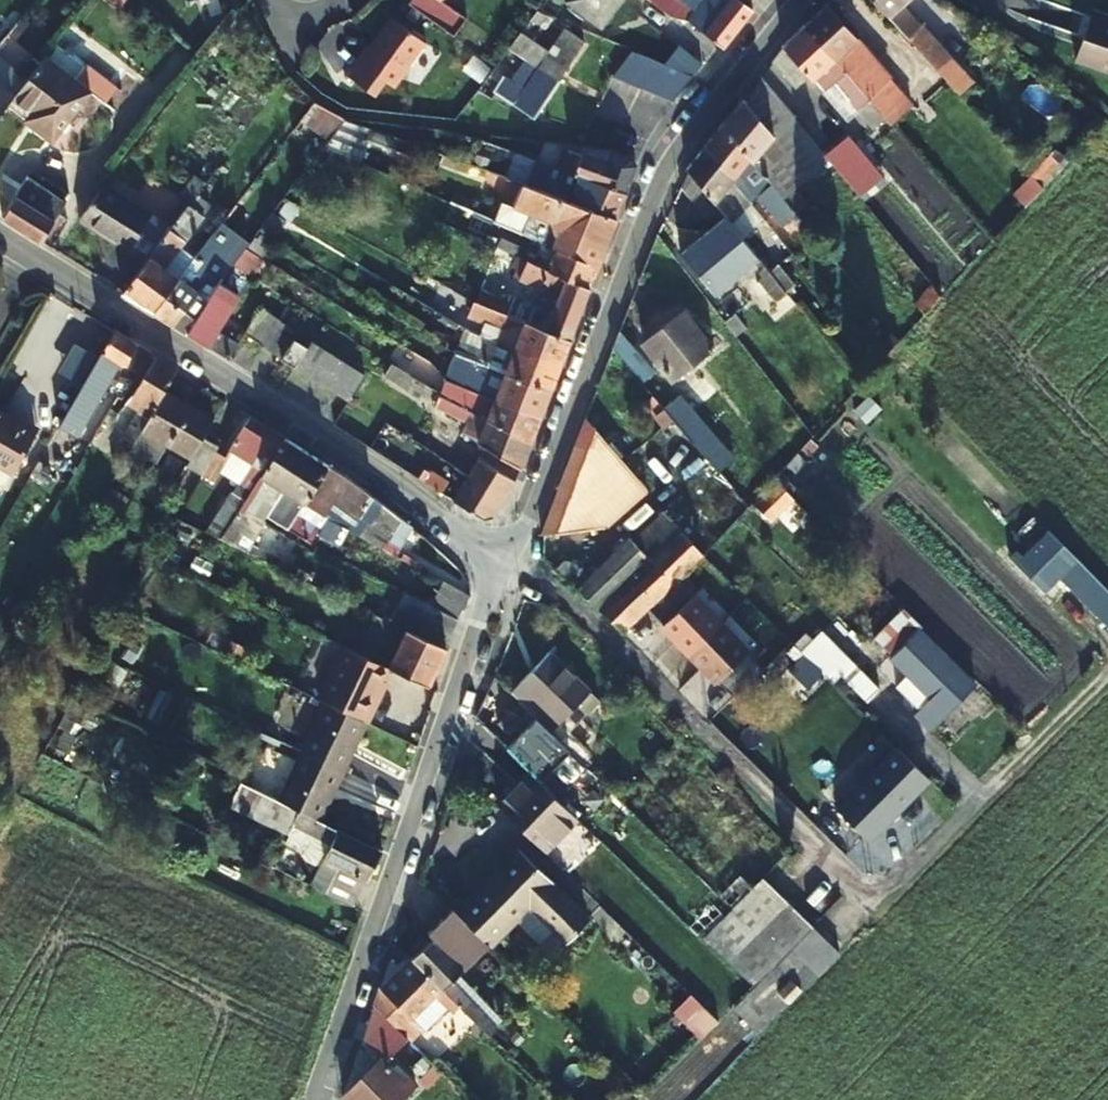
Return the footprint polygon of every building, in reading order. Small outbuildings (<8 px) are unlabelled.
[(565,1),(600,27),(621,0),(566,0),(565,1)] [(740,0),(681,0),(692,8),(684,20),(716,44),(721,48),(750,8),(747,5),(740,0)] [(960,96),(974,84),(901,1),(902,0),(873,0),(939,73),(960,96)] [(806,27),(883,114),(893,105),(886,97),(899,86),(891,76),(882,84),(848,46),(857,38),(826,3),(804,24),(806,27)] [(534,9),(525,20),(542,28),(550,16),(537,10),(534,9)] [(424,42),(388,16),(367,46),(364,44),(354,59),(392,86),(424,42)] [(1088,16),(1072,57),(1107,71),(1107,23),(1088,16)] [(874,122),(883,114),(806,27),(804,24),(781,44),(783,46),(772,60),(793,84),(807,72),(811,78),(821,69),(836,84),(837,82),(874,122)] [(523,59),(555,80),(580,43),(562,28),(546,50),(527,38),(516,54),(523,59)] [(644,56),(657,62),(674,69),(688,75),(690,76),(703,61),(661,32),(637,53),(644,56)] [(505,47),(495,61),(506,68),(516,54),(508,49),(505,47)] [(611,76),(626,83),(629,79),(642,59),(644,56),(637,53),(629,50),(627,53),(611,76)] [(626,83),(640,88),(642,85),(656,65),(657,62),(644,56),(642,59),(629,79),(626,83)] [(89,94),(43,58),(13,100),(37,120),(31,129),(50,142),(89,94)] [(555,80),(523,59),(518,66),(521,69),(513,82),(502,74),(492,91),(531,117),(555,80)] [(640,88),(656,95),(657,92),(671,72),(674,69),(657,62),(656,65),(642,85),(640,88)] [(670,102),(690,76),(688,75),(674,69),(671,72),(657,92),(656,95),(667,100),(670,102)] [(724,126),(780,193),(792,183),(761,145),(772,132),(770,128),(790,113),(761,79),(759,76),(721,123),(724,126)] [(12,98),(12,96),(0,87),(0,113),(12,98)] [(310,106),(298,121),(328,138),(333,130),(342,119),(312,103),(310,106)] [(404,142),(342,119),(333,130),(399,155),(404,142)] [(706,148),(732,179),(741,169),(756,188),(752,193),(789,232),(804,222),(780,193),(724,126),(721,123),(704,145),(706,148)] [(724,215),(746,243),(756,231),(722,190),(732,179),(706,148),(704,145),(685,169),(687,171),(709,198),(724,215)] [(612,149),(610,149),(605,162),(559,146),(556,154),(545,149),(539,163),(576,177),(622,194),(634,164),(629,157),(612,149)] [(622,194),(576,177),(573,188),(544,177),(542,182),(510,169),(513,161),(474,147),(466,166),(530,189),(613,219),(622,194)] [(1040,185),(1057,167),(1050,160),(1033,177),(1038,182),(1040,185)] [(687,171),(679,186),(698,209),(709,198),(687,171)] [(1023,203),(1028,199),(1040,185),(1038,182),(1033,177),(1030,174),(1011,192),(1023,203)] [(64,201),(27,177),(0,216),(0,218),(39,241),(64,201)] [(99,181),(77,218),(145,260),(171,225),(99,181)] [(530,189),(521,210),(541,219),(532,239),(536,241),(595,266),(613,219),(530,189)] [(153,308),(176,278),(163,268),(201,218),(200,217),(207,208),(192,197),(171,225),(145,260),(122,289),(120,292),(151,311),(153,308)] [(541,219),(521,210),(515,208),(507,228),(532,239),(541,219)] [(746,243),(724,215),(682,250),(714,290),(758,256),(746,243)] [(964,218),(939,241),(930,231),(906,252),(938,287),(987,243),(964,218)] [(246,245),(218,223),(202,245),(230,266),(244,247),(246,245)] [(513,254),(587,287),(595,266),(536,241),(532,251),(499,237),(495,246),(513,254)] [(214,287),(218,281),(230,266),(202,245),(176,278),(153,308),(151,311),(185,332),(187,329),(214,287)] [(567,339),(587,287),(513,254),(507,268),(519,273),(516,280),(554,297),(544,329),(567,339)] [(238,293),(218,281),(214,287),(187,329),(185,332),(205,345),(238,293)] [(912,301),(923,313),(934,301),(941,293),(938,290),(931,282),(912,301)] [(478,289),(473,300),(500,311),(504,300),(478,289)] [(544,329),(500,311),(473,300),(469,313),(505,331),(501,343),(557,364),(567,339),(544,329)] [(244,333),(261,308),(252,302),(228,338),(218,333),(209,347),(227,359),(229,356),(244,333)] [(264,309),(261,308),(244,333),(262,343),(278,318),(264,309)] [(708,345),(682,312),(641,344),(668,377),(708,345)] [(278,318),(262,343),(279,354),(296,329),(278,318)] [(117,360),(128,367),(128,365),(137,370),(148,350),(147,349),(112,328),(110,331),(64,410),(78,418),(83,421),(105,382),(117,360)] [(281,356),(297,366),(313,341),(298,331),(296,334),(281,356)] [(557,364),(501,343),(485,337),(480,349),(458,340),(453,354),(547,390),(557,364)] [(635,364),(614,340),(609,354),(612,357),(630,375),(635,364)] [(307,372),(324,347),(313,341),(297,366),(300,367),(307,372)] [(321,381),(337,356),(324,347),(307,372),(321,381)] [(547,390),(453,354),(449,365),(480,377),(475,392),(538,415),(547,390)] [(152,408),(163,389),(173,373),(174,370),(153,356),(131,394),(152,408)] [(334,389),(351,365),(337,356),(321,381),(334,389)] [(112,385),(116,388),(128,367),(117,360),(105,382),(112,385)] [(334,389),(348,398),(364,373),(351,365),(334,389)] [(417,378),(424,383),(429,386),(434,377),(422,370),(417,378)] [(417,392),(424,383),(417,378),(411,375),(406,385),(417,392)] [(417,392),(411,403),(414,405),(430,415),(433,406),(437,396),(439,392),(429,386),(424,383),(417,392)] [(121,398),(124,393),(116,388),(112,385),(109,391),(115,395),(121,398)] [(439,392),(437,396),(484,419),(531,433),(538,415),(475,392),(471,401),(440,386),(439,392)] [(119,466),(131,473),(142,454),(152,460),(163,440),(189,456),(185,463),(199,472),(213,449),(216,443),(201,435),(211,417),(163,389),(152,408),(149,413),(148,416),(121,462),(119,466)] [(152,408),(131,394),(128,400),(149,413),(152,408)] [(678,394),(661,410),(719,471),(736,455),(678,394)] [(484,419),(437,396),(433,406),(466,423),(462,433),(483,445),(518,467),(531,433),(484,419)] [(449,426),(430,415),(414,405),(408,413),(444,434),(449,426)] [(31,432),(34,426),(3,408),(0,414),(31,432)] [(70,432),(78,418),(64,410),(56,424),(66,429),(70,432)] [(121,462),(148,416),(138,410),(117,443),(95,430),(88,442),(121,462)] [(31,432),(0,414),(0,467),(9,472),(31,432)] [(213,449),(199,472),(211,479),(213,475),(226,484),(225,486),(229,489),(216,511),(221,514),(212,527),(207,524),(204,529),(219,536),(221,533),(282,437),(245,414),(225,447),(228,449),(224,456),(213,449)] [(647,487),(584,419),(541,530),(568,525),(593,462),(629,502),(647,487)] [(49,459),(66,429),(56,424),(39,454),(49,459)] [(271,504),(304,450),(282,437),(221,533),(219,536),(266,559),(273,545),(240,529),(260,497),(271,504)] [(518,467),(483,445),(466,474),(501,499),(515,476),(518,467)] [(326,464),(304,450),(271,504),(261,521),(271,528),(273,526),(278,529),(281,524),(287,528),(326,464)] [(171,488),(185,463),(167,454),(158,469),(152,466),(148,474),(171,488)] [(311,535),(324,514),(321,513),(332,496),(363,520),(354,532),(380,546),(401,518),(346,477),(326,464),(287,528),(308,540),(311,535)] [(466,474),(450,499),(481,519),(493,515),(501,499),(466,474)] [(762,489),(751,501),(771,520),(793,498),(776,480),(773,477),(762,489)] [(624,629),(664,589),(703,553),(705,551),(666,510),(632,540),(627,534),(573,588),(620,632),(624,629)] [(324,514),(311,535),(320,541),(327,531),(339,538),(345,526),(324,514)] [(1046,527),(1014,559),(1041,588),(1053,576),(1060,583),(1068,576),(1100,608),(1107,600),(1107,590),(1046,527)] [(401,572),(408,562),(380,546),(374,556),(401,572)] [(462,592),(435,577),(424,600),(452,615),(462,592)] [(691,594),(659,624),(714,681),(745,650),(691,594)] [(903,607),(874,636),(892,654),(890,656),(920,687),(945,712),(977,681),(921,625),(903,607)] [(417,631),(443,644),(453,624),(427,610),(417,631)] [(443,644),(417,631),(406,626),(386,666),(426,683),(443,644)] [(853,640),(830,666),(856,691),(868,678),(864,673),(875,661),(853,640)] [(363,719),(364,720),(379,691),(375,689),(386,666),(342,644),(316,696),(320,699),(342,709),(363,719)] [(557,720),(590,687),(551,648),(511,688),(521,697),(543,719),(578,754),(587,745),(568,726),(566,729),(557,720)] [(566,729),(568,726),(598,696),(590,687),(557,720),(566,729)] [(916,690),(903,704),(927,730),(942,715),(945,712),(920,687),(916,690)] [(543,719),(521,697),(508,709),(497,719),(519,742),(543,719)] [(339,770),(363,719),(342,709),(320,699),(297,750),(339,770)] [(296,807),(317,818),(339,770),(297,750),(275,797),(296,807)] [(581,815),(534,769),(499,803),(546,849),(581,815)] [(296,807),(275,797),(240,780),(233,793),(262,808),(258,816),(286,830),(289,822),(311,833),(328,842),(319,862),(311,879),(348,900),(361,873),(366,876),(378,847),(317,818),(296,807)] [(289,822),(286,830),(284,834),(296,841),(304,854),(319,862),(328,842),(311,833),(289,822)] [(488,940),(490,942),(529,904),(565,940),(588,919),(521,849),(457,909),(488,940)] [(761,873),(731,904),(780,953),(810,923),(761,873)] [(780,953),(731,904),(705,931),(754,979),(780,953)] [(432,935),(410,955),(465,1010),(486,1031),(497,1021),(453,976),(459,970),(488,940),(457,909),(453,906),(428,931),(432,935)] [(792,945),(818,971),(838,950),(813,924),(792,945)] [(380,984),(375,1001),(408,1033),(419,1022),(408,1009),(425,993),(453,1020),(465,1010),(410,955),(380,984)] [(453,976),(497,1021),(503,1015),(459,970),(453,976)] [(713,1017),(692,995),(675,1012),(700,1037),(716,1020),(713,1017)] [(353,1099),(394,1099),(416,1079),(402,1065),(395,1071),(381,1059),(408,1033),(375,1001),(363,1040),(379,1057),(344,1091),(347,1094),(353,1099)]
